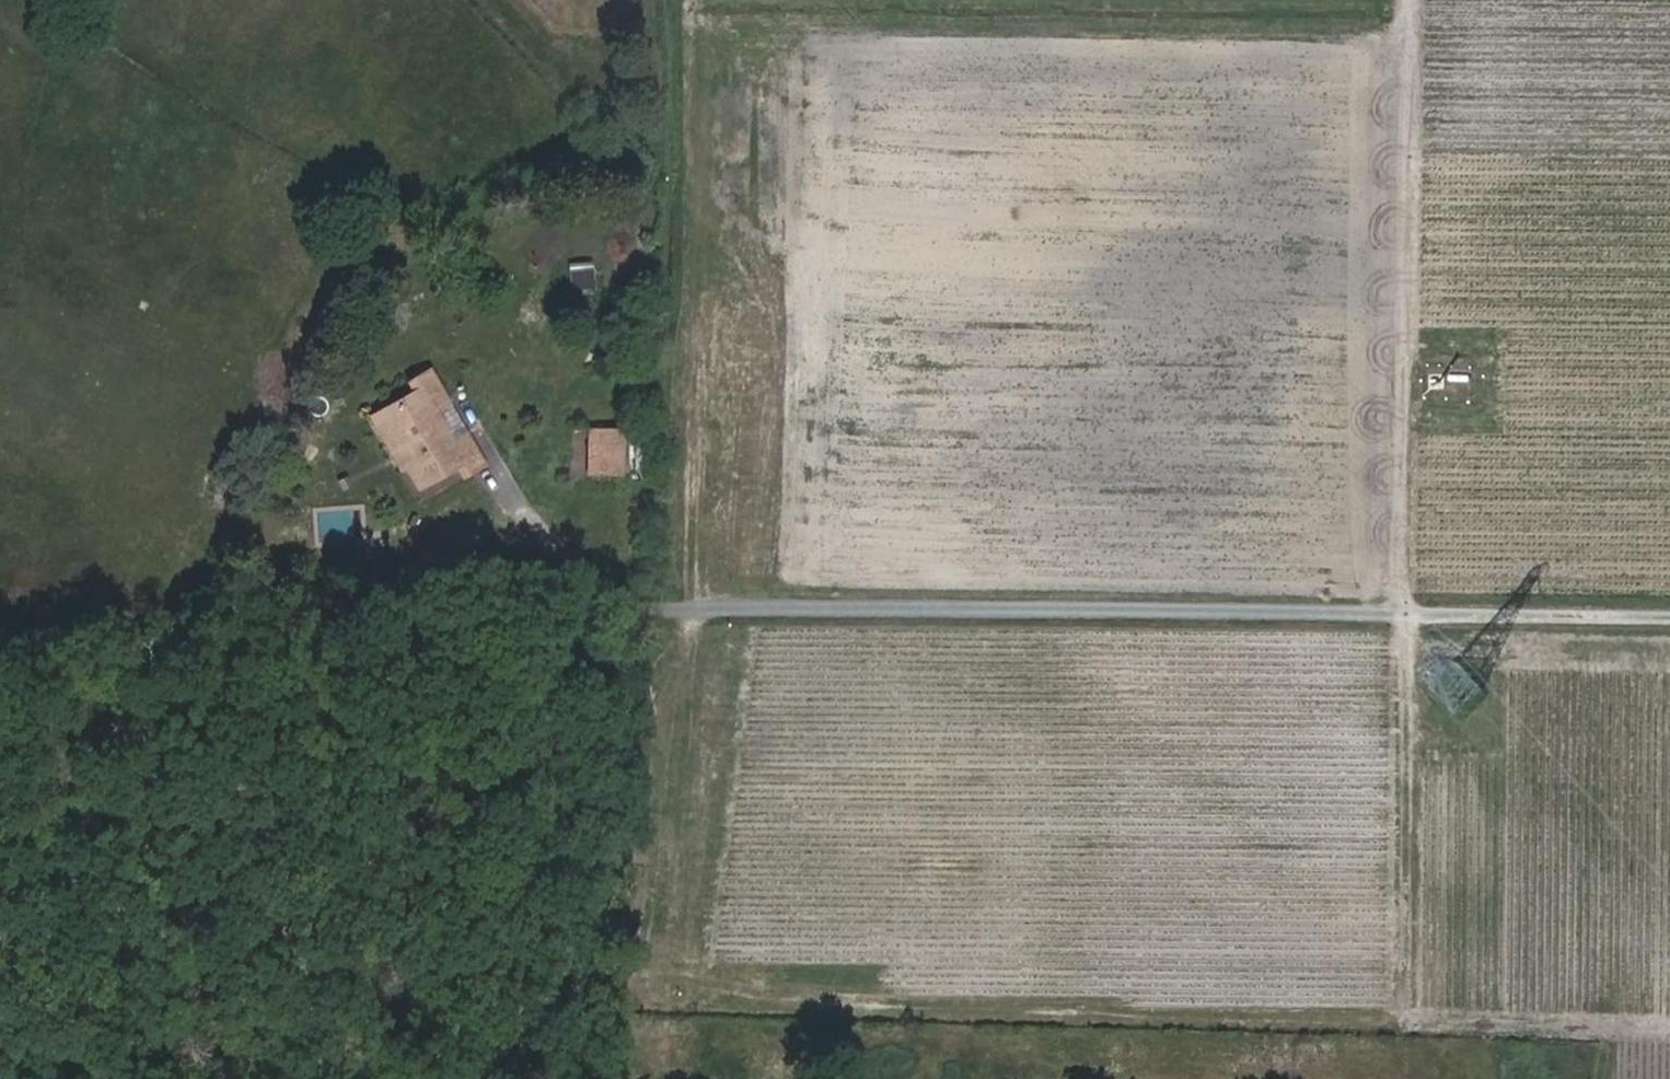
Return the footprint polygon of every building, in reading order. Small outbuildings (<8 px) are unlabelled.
[(432,371),(412,382),(417,391),(379,414),(421,488),(460,465),(466,475),(486,462),(432,371)] [(627,432),(591,430),(589,472),(624,474),(627,432)]
